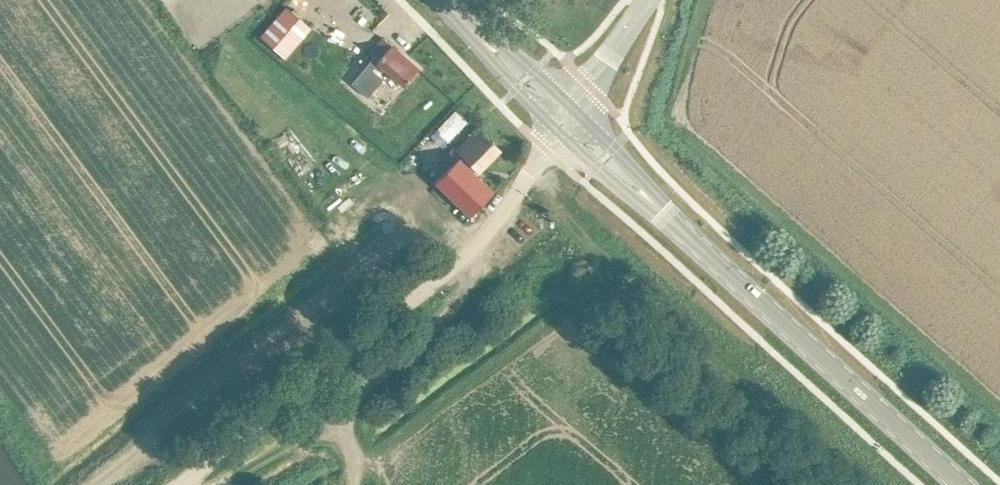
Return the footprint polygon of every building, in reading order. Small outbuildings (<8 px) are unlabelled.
[(287,6),(260,37),(285,59),(311,28),(287,6)] [(404,86),(406,84),(419,69),(383,38),(370,52),(375,56),(351,84),(368,99),(383,80),(373,72),(380,65),(404,86)] [(480,172),(500,151),(478,128),(457,149),(480,172)] [(470,216),(493,193),(462,161),(439,185),(470,216)]
